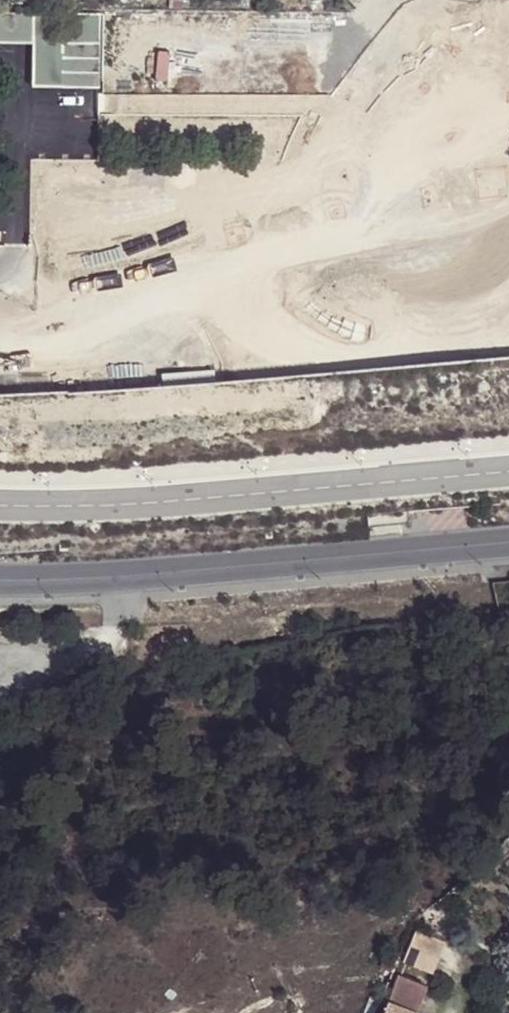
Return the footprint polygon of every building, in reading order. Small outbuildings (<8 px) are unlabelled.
[(35,61),(101,61),(101,28),(102,14),(0,13),(0,61),(35,61)] [(34,90),(101,90),(101,61),(35,61),(34,90)] [(444,943),(416,931),(404,960),(432,972),(444,943)] [(386,1012),(420,1012),(430,985),(403,976),(392,1005),(389,1004),(386,1012)]
